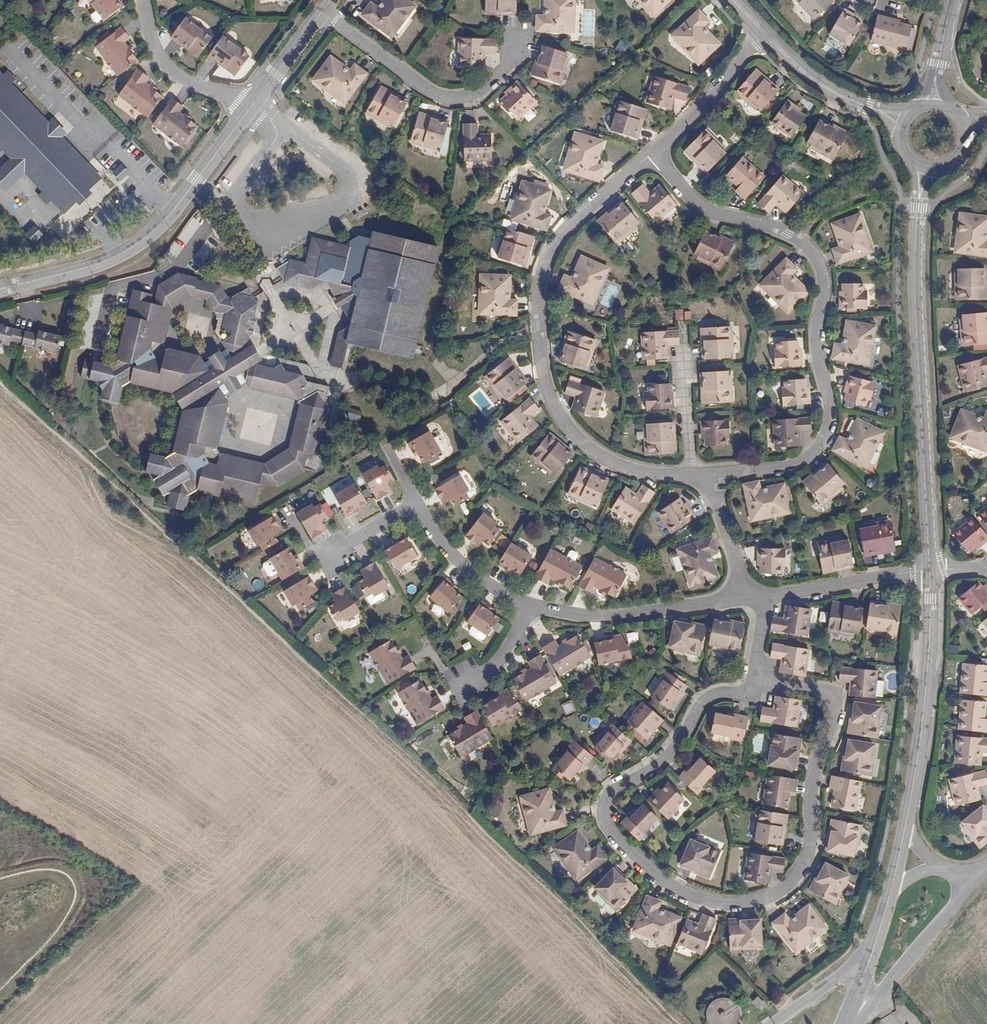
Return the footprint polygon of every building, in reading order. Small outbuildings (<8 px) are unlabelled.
[(125,11),(116,0),(91,0),(109,23),(125,11)] [(120,0),(116,0),(125,11),(127,9),(120,0)] [(382,3),(380,7),(374,2),(367,13),(390,29),(392,26),(397,31),(417,3),(412,0),(385,0),(388,2),(386,6),(382,3)] [(487,8),(501,8),(501,6),(505,6),(505,11),(518,11),(519,0),(487,0),(487,8)] [(576,23),(576,0),(549,0),(549,5),(553,5),(553,11),(549,11),(549,14),(542,13),(542,27),(569,28),(569,23),(576,23)] [(657,11),(669,0),(646,0),(657,11)] [(817,17),(835,0),(802,0),(817,17)] [(857,17),(859,13),(848,8),(834,34),(854,45),(866,22),(861,19),(857,17)] [(707,29),(710,26),(707,24),(712,19),(703,9),(683,28),(686,31),(680,36),(703,61),(725,43),(713,31),(711,33),(707,29)] [(906,19),(884,14),(878,40),(900,45),(901,43),(913,46),(919,24),(905,21),(906,19)] [(188,21),(176,37),(192,49),(190,52),(200,60),(215,41),(188,21)] [(677,33),(680,36),(686,31),(683,28),(677,33)] [(118,73),(123,79),(143,65),(137,57),(133,51),(129,46),(134,41),(126,30),(115,38),(109,43),(106,39),(99,44),(102,48),(100,49),(112,64),(111,64),(117,73),(118,73)] [(174,40),(190,52),(192,49),(176,37),(174,40)] [(499,51),(499,38),(462,37),(462,63),(486,64),(487,51),(499,51)] [(230,66),(228,69),(238,76),(252,57),(225,38),(214,54),(230,66)] [(620,41),(616,50),(623,53),(627,44),(620,41)] [(563,68),(566,69),(570,55),(568,54),(569,50),(545,43),(540,56),(542,57),(541,61),(537,60),(533,73),(559,80),(563,68)] [(230,66),(214,54),(212,57),(228,69),(230,66)] [(343,65),(344,63),(332,54),(316,76),(344,97),(347,92),(351,94),(367,71),(356,63),(352,68),(349,67),(348,69),(343,65)] [(760,70),(743,89),(752,98),(750,100),(761,110),(763,108),(766,111),(782,94),(772,84),(771,86),(767,83),(770,79),(760,70)] [(9,159),(0,168),(0,188),(6,193),(26,175),(64,216),(75,202),(79,206),(92,193),(90,190),(101,177),(63,138),(69,134),(54,116),(49,121),(13,86),(18,80),(9,71),(4,76),(0,72),(0,150),(9,159)] [(147,116),(154,121),(168,102),(159,95),(154,92),(149,88),(153,81),(142,73),(123,99),(137,110),(137,111),(146,117),(147,116)] [(695,85),(660,74),(651,100),(674,106),(678,95),(690,99),(695,85)] [(515,88),(512,92),(506,97),(522,114),(540,97),(522,77),(513,86),(515,88)] [(784,92),(770,79),(767,83),(771,86),(772,84),(782,94),(784,92)] [(391,93),(393,89),(383,83),(369,106),(379,113),(378,115),(391,122),(392,120),(395,121),(408,101),(397,95),(396,96),(391,93)] [(409,99),(393,89),(391,93),(396,96),(397,95),(408,101),(409,99)] [(752,98),(743,89),(741,91),(750,100),(752,98)] [(643,118),(647,119),(651,108),(626,100),(622,110),(620,110),(615,124),(618,125),(617,129),(639,135),(643,123),(642,122),(643,118)] [(800,110),(802,107),(793,100),(776,122),(796,138),(810,119),(803,113),(800,110)] [(195,125),(189,121),(184,117),(189,110),(177,102),(158,128),(173,139),(172,140),(182,147),(182,146),(188,150),(202,131),(195,125)] [(367,109),(378,115),(379,113),(369,106),(367,109)] [(433,118),(434,114),(421,111),(414,136),(427,140),(426,142),(440,146),(441,143),(444,144),(450,121),(433,118)] [(643,123),(639,135),(642,136),(647,119),(643,118),(642,122),(643,123)] [(482,120),(468,120),(470,155),(496,155),(496,131),(482,131),(482,120)] [(838,132),(840,129),(825,120),(824,123),(836,129),(835,131),(838,132)] [(836,129),(824,123),(813,142),(816,144),(814,147),(828,154),(830,151),(839,157),(852,135),(840,129),(838,132),(835,131),(836,129)] [(713,130),(711,132),(719,141),(721,139),(713,130)] [(692,150),(701,161),(704,158),(707,162),(707,164),(714,171),(731,156),(729,152),(731,150),(721,139),(719,141),(711,132),(692,150)] [(600,163),(601,160),(598,159),(600,153),(603,154),(607,141),(581,133),(572,164),(578,166),(577,170),(603,178),(607,166),(600,163)] [(830,151),(828,154),(838,159),(839,157),(830,151)] [(704,158),(701,161),(712,173),(714,171),(707,164),(707,162),(704,158)] [(741,190),(750,199),(770,179),(749,159),(733,175),(744,186),(741,190)] [(112,172),(120,182),(130,173),(121,164),(112,172)] [(786,176),(762,205),(773,214),(781,204),(791,212),(807,193),(786,176)] [(549,205),(551,206),(556,190),(529,182),(519,214),(526,216),(525,220),(552,229),(556,216),(549,214),(550,210),(548,209),(549,205)] [(657,195),(649,186),(639,194),(661,223),(683,206),(667,187),(657,195)] [(628,202),(615,213),(617,216),(621,213),(620,212),(629,204),(628,202)] [(617,216),(615,213),(604,221),(620,241),(629,234),(632,237),(643,227),(642,224),(644,221),(629,204),(620,212),(621,213),(617,216)] [(837,230),(842,243),(845,242),(847,247),(844,248),(845,251),(837,254),(842,266),(869,257),(868,253),(875,251),(864,220),(837,230)] [(986,248),(986,246),(984,246),(985,241),(986,241),(986,224),(962,220),(957,253),(964,254),(963,258),(986,262),(986,248)] [(33,225),(26,236),(35,241),(41,231),(33,225)] [(510,240),(507,240),(503,251),(506,252),(504,257),(527,264),(531,251),(530,250),(531,247),(535,248),(539,235),(514,227),(510,240)] [(694,257),(722,270),(735,244),(707,230),(694,257)] [(312,237),(306,262),(290,258),(276,267),(283,283),(311,291),(325,281),(337,299),(333,301),(337,308),(341,306),(351,322),(338,332),(330,364),(342,367),(349,344),(414,359),(438,246),(372,231),(371,238),(358,235),(350,240),(349,245),(312,237)] [(623,244),(632,237),(629,234),(620,241),(623,244)] [(582,280),(579,278),(577,281),(570,278),(564,290),(592,303),(593,299),(599,301),(613,270),(587,259),(581,274),(584,275),(582,280)] [(795,282),(796,280),(794,277),(798,272),(789,264),(771,283),(773,285),(769,291),(792,314),(812,295),(801,284),(799,286),(795,282)] [(272,479),(284,481),(310,465),(312,453),(318,455),(320,449),(324,449),(334,407),(331,401),(334,384),(312,378),(307,370),(291,367),(286,360),(279,364),(262,360),(261,358),(253,347),(252,344),(262,300),(252,285),(239,293),(231,293),(225,283),(186,273),(166,286),(162,303),(156,302),(158,293),(141,290),(123,360),(118,365),(91,359),(86,377),(109,382),(112,386),(109,400),(126,403),(130,386),(138,381),(178,391),(181,389),(182,392),(181,393),(188,405),(190,404),(192,407),(189,408),(180,449),(174,454),(157,450),(152,468),(164,471),(166,474),(161,478),(171,494),(176,491),(179,494),(176,506),(193,510),(198,492),(203,488),(260,500),(265,484),(270,485),(272,479)] [(957,279),(957,293),(960,293),(961,306),(986,306),(986,293),(982,293),(982,287),(983,287),(983,275),(961,274),(960,279),(957,279)] [(512,294),(515,294),(515,276),(486,275),(485,307),(492,307),(492,313),(521,314),(521,301),(515,300),(515,298),(512,298),(512,294)] [(610,283),(600,302),(610,307),(619,288),(610,283)] [(848,299),(844,299),(844,312),(871,311),(870,294),(867,294),(867,286),(847,286),(847,294),(848,299)] [(676,310),(676,320),(685,320),(684,310),(676,310)] [(963,339),(966,339),(967,352),(986,350),(986,336),(986,332),(986,326),(986,318),(964,320),(964,325),(962,325),(963,339)] [(0,322),(0,338),(14,340),(15,337),(61,346),(64,332),(45,328),(44,331),(0,322)] [(851,347),(848,346),(847,349),(840,348),(838,362),(866,367),(868,361),(873,363),(879,329),(851,325),(848,341),(852,342),(851,347)] [(706,330),(707,344),(712,344),(713,348),(711,348),(711,362),(735,361),(735,356),(737,356),(737,342),(734,342),(734,329),(706,330)] [(684,346),(683,331),(647,334),(648,361),(672,360),(671,350),(670,350),(670,347),(684,346)] [(572,332),(568,344),(572,345),(570,351),(569,351),(565,362),(588,370),(589,367),(591,367),(596,354),(594,353),(598,341),(572,332)] [(260,343),(253,347),(261,358),(267,354),(260,343)] [(572,345),(568,344),(562,362),(565,362),(569,351),(570,351),(572,345)] [(807,368),(807,356),(804,356),(803,351),(803,344),(783,345),(783,353),(779,353),(781,370),(807,368)] [(44,360),(54,362),(56,355),(45,353),(44,360)] [(510,400),(529,386),(520,374),(518,375),(516,372),(520,370),(511,359),(490,375),(498,385),(495,387),(504,398),(506,396),(510,400)] [(959,370),(966,396),(986,391),(986,383),(986,378),(986,364),(959,370)] [(531,384),(520,370),(516,372),(518,375),(520,374),(529,386),(531,384)] [(732,374),(709,375),(710,389),(711,389),(711,394),(707,394),(708,407),(734,406),(733,393),(736,393),(735,378),(733,378),(732,374)] [(498,385),(490,375),(487,377),(495,387),(498,385)] [(853,392),(851,397),(850,404),(869,409),(870,403),(873,404),(878,387),(852,380),(850,391),(853,392)] [(607,394),(572,381),(568,394),(580,398),(575,411),(599,419),(607,394)] [(812,395),(811,389),(811,382),(789,383),(790,391),(786,391),(787,408),(815,407),(814,395),(812,395)] [(674,399),(673,387),(652,388),(652,395),(649,395),(650,412),(674,411),(677,411),(676,398),(674,399)] [(542,411),(533,401),(506,422),(522,443),(540,429),(532,419),(542,411)] [(352,404),(350,413),(362,416),(364,407),(352,404)] [(977,423),(963,417),(952,443),(983,456),(985,450),(986,451),(986,419),(983,426),(982,426),(981,428),(976,427),(977,423)] [(815,421),(778,423),(780,451),(804,449),(803,436),(816,435),(815,421)] [(709,437),(709,441),(709,449),(730,448),(730,440),(734,440),(733,423),(706,425),(706,437),(709,437)] [(676,438),(675,425),(651,427),(651,430),(648,430),(648,446),(651,446),(652,459),(678,457),(678,444),(675,444),(674,438),(676,438)] [(861,425),(854,439),(856,440),(855,444),(852,443),(850,445),(844,442),(838,456),(863,468),(865,463),(871,466),(886,437),(861,425)] [(414,440),(425,433),(423,429),(411,435),(414,440)] [(415,445),(419,453),(423,450),(426,455),(431,464),(449,454),(437,433),(415,445)] [(560,448),(562,445),(552,437),(536,457),(545,464),(543,467),(552,474),(554,473),(558,476),(573,459),(564,451),(563,451),(560,448)] [(575,457),(562,445),(560,448),(563,451),(564,451),(573,459),(575,457)] [(545,464),(536,457),(534,459),(543,467),(545,464)] [(388,488),(392,486),(391,484),(398,481),(390,466),(384,469),(382,465),(366,475),(379,500),(391,494),(388,488)] [(824,477),(833,470),(831,468),(818,480),(820,482),(825,478),(824,477)] [(820,482),(818,480),(807,488),(824,509),(834,500),(836,502),(846,493),(845,492),(848,489),(833,470),(824,477),(825,478),(820,482)] [(594,480),(595,477),(583,471),(572,494),(583,500),(581,502),(594,508),(596,506),(600,508),(609,488),(594,480)] [(453,497),(455,502),(456,501),(460,508),(475,500),(472,494),(476,491),(467,476),(441,490),(447,501),(453,497)] [(611,484),(595,477),(594,480),(609,488),(611,484)] [(357,496),(360,493),(356,486),(335,497),(347,519),(365,510),(360,501),(357,496)] [(766,500),(765,496),(763,497),(761,489),(748,492),(754,519),(759,518),(761,525),(792,518),(786,492),(770,495),(771,498),(766,500)] [(639,500),(628,493),(614,512),(637,527),(657,498),(646,490),(639,500)] [(834,500),(824,509),(826,511),(836,502),(834,500)] [(323,526),(327,523),(327,522),(333,518),(325,503),(319,506),(317,503),(301,512),(316,537),(326,531),(323,526)] [(689,516),(686,512),(683,505),(662,516),(674,538),(698,525),(692,514),(689,516)] [(483,539),(487,542),(488,541),(494,546),(504,532),(499,528),(502,524),(487,514),(469,537),(479,545),(483,539)] [(279,530),(285,527),(279,517),(254,532),(263,547),(267,545),(270,550),(285,542),(280,535),(282,534),(279,530)] [(986,546),(986,536),(974,521),(974,520),(954,537),(970,556),(976,551),(980,548),(982,551),(986,546)] [(862,536),(867,559),(880,557),(879,555),(884,554),(885,559),(897,557),(892,531),(881,533),(880,530),(866,532),(867,535),(862,536)] [(413,540),(403,545),(399,548),(396,544),(390,549),(402,569),(423,558),(413,540)] [(709,563),(712,562),(711,560),(718,557),(713,543),(686,553),(687,556),(681,559),(692,592),(718,583),(713,567),(710,568),(709,563)] [(824,579),(838,577),(837,573),(842,572),(842,573),(855,571),(851,548),(845,549),(845,546),(831,549),(832,552),(819,554),(824,579)] [(507,569),(515,573),(517,569),(522,572),(530,576),(540,558),(519,547),(507,569)] [(552,548),(537,577),(548,583),(552,577),(558,580),(563,582),(572,587),(584,565),(575,561),(576,559),(567,555),(566,556),(552,548)] [(309,568),(305,561),(301,563),(298,558),(293,549),(275,559),(275,560),(271,562),(270,566),(275,574),(278,575),(283,573),(288,581),(309,568)] [(763,570),(763,574),(763,582),(784,582),(785,575),(787,575),(788,557),(760,557),(760,570),(763,570)] [(593,587),(599,591),(605,593),(614,598),(625,576),(618,573),(619,571),(609,566),(608,567),(594,560),(579,588),(590,594),(593,587)] [(371,576),(367,578),(368,579),(361,583),(370,598),(376,595),(378,599),(393,589),(378,564),(368,570),(371,576)] [(323,600),(318,591),(315,586),(318,584),(314,577),(292,589),(305,610),(323,600)] [(451,591),(453,587),(446,582),(431,602),(452,616),(463,600),(455,594),(451,591)] [(341,600),(338,602),(338,603),(331,607),(340,622),(346,618),(348,622),(364,613),(349,587),(338,594),(341,600)] [(983,593),(978,588),(960,604),(973,619),(982,611),(986,607),(986,595),(986,596),(983,593)] [(500,624),(491,617),(487,614),(489,611),(482,606),(467,626),(473,630),(470,634),(471,638),(481,644),(484,644),(487,640),(500,624)] [(845,609),(831,607),(828,632),(839,634),(839,637),(853,640),(854,637),(858,638),(862,612),(850,610),(849,613),(845,612),(845,609)] [(883,612),(884,609),(870,607),(865,633),(870,634),(870,636),(884,639),(884,636),(896,638),(900,611),(888,610),(888,612),(883,612)] [(773,620),(770,635),(805,641),(811,614),(803,613),(788,610),(785,622),(773,620)] [(729,628),(729,625),(715,621),(709,648),(714,649),(713,652),(729,655),(729,652),(740,655),(746,628),(734,626),(733,629),(729,628)] [(689,629),(690,625),(680,623),(677,624),(671,649),(675,650),(675,652),(688,655),(689,652),(701,654),(707,629),(694,626),(693,630),(689,629)] [(593,649),(597,670),(629,664),(625,640),(609,643),(610,646),(593,649)] [(399,654),(396,649),(391,641),(370,653),(374,660),(373,661),(378,670),(379,669),(387,684),(416,667),(409,656),(403,659),(399,654)] [(570,645),(564,649),(559,652),(555,646),(543,652),(559,680),(574,671),(574,672),(583,667),(583,666),(590,662),(578,641),(570,645)] [(773,647),(770,658),(770,661),(782,663),(781,677),(804,681),(809,654),(773,647)] [(511,682),(524,703),(530,699),(531,700),(541,694),(540,693),(555,685),(539,657),(527,664),(530,671),(524,674),(520,677),(511,682)] [(986,697),(986,685),(984,685),(985,680),(986,681),(986,670),(964,668),(961,694),(986,697)] [(849,701),(872,703),(876,677),(840,672),(839,685),(850,687),(849,701)] [(677,694),(679,696),(685,689),(664,674),(649,694),(667,707),(672,700),(677,694)] [(431,699),(428,694),(424,688),(419,679),(398,692),(402,699),(401,700),(407,710),(408,709),(416,723),(444,706),(437,695),(431,699)] [(503,704),(486,714),(497,732),(525,715),(513,694),(501,701),(503,704)] [(773,712),(761,710),(759,724),(795,730),(800,704),(797,703),(776,700),(773,712)] [(503,704),(501,701),(485,711),(486,714),(503,704)] [(960,730),(986,733),(986,721),(983,720),(983,717),(986,717),(986,708),(986,703),(964,701),(960,730)] [(641,737),(647,730),(652,725),(655,728),(661,721),(641,704),(625,723),(641,737)] [(853,725),(850,725),(848,738),(873,742),(875,730),(878,730),(880,717),(878,716),(879,712),(853,708),(851,719),(854,720),(853,725)] [(492,738),(476,710),(464,718),(467,724),(462,727),(456,731),(448,735),(460,756),(467,753),(478,748),(477,747),(492,738)] [(746,721),(734,719),(734,723),(725,721),(713,719),(709,738),(741,744),(746,721)] [(630,742),(610,724),(593,743),(610,758),(616,751),(621,745),(624,748),(630,742)] [(960,736),(957,764),(980,766),(981,758),(979,757),(979,753),(982,753),(986,754),(986,739),(960,736)] [(794,772),(796,759),(793,758),(794,754),(797,754),(799,741),(773,737),(770,750),(768,750),(765,763),(768,763),(768,768),(794,772)] [(565,780),(573,771),(579,765),(581,767),(590,758),(572,742),(550,767),(565,780)] [(846,744),(844,758),(846,759),(846,762),(843,762),(840,776),(865,780),(868,768),(870,769),(873,753),(871,753),(871,749),(846,744)] [(621,745),(616,751),(620,753),(624,748),(621,745)] [(697,763),(691,769),(685,774),(683,772),(676,779),(695,797),(713,778),(697,763)] [(986,785),(986,776),(986,771),(950,782),(957,806),(981,799),(979,792),(976,793),(975,789),(978,788),(981,787),(986,785)] [(795,783),(767,778),(762,808),(783,812),(786,794),(793,795),(795,783)] [(859,786),(830,779),(828,792),(834,793),(830,810),(853,814),(859,786)] [(654,798),(652,795),(646,802),(664,819),(682,801),(666,786),(659,793),(654,798)] [(518,799),(528,834),(534,832),(535,834),(564,826),(560,813),(553,815),(552,811),(549,812),(548,807),(551,806),(547,791),(518,799)] [(985,805),(984,804),(964,822),(967,826),(965,827),(974,838),(976,836),(983,845),(986,842),(986,808),(985,805)] [(636,819),(633,817),(627,823),(645,841),(663,823),(647,808),(640,815),(636,819)] [(757,825),(754,825),(752,838),(754,839),(754,845),(780,849),(782,836),(780,836),(780,832),(783,833),(785,817),(759,813),(757,825)] [(831,823),(828,836),(831,837),(831,841),(828,841),(825,853),(850,858),(851,855),(853,855),(856,840),(854,840),(856,828),(831,823)] [(581,846),(584,844),(576,832),(552,850),(573,877),(578,873),(580,876),(603,859),(595,848),(590,852),(587,848),(584,850),(581,846)] [(705,851),(706,848),(692,843),(691,845),(688,844),(679,867),(692,872),(693,869),(697,871),(696,874),(709,879),(717,855),(705,851)] [(782,858),(747,853),(742,881),(765,884),(767,871),(780,873),(782,858)] [(818,881),(815,880),(809,892),(832,905),(839,893),(841,894),(847,883),(845,882),(847,878),(824,865),(817,876),(820,877),(818,881)] [(619,879),(621,876),(612,867),(594,887),(602,895),(600,897),(611,907),(612,905),(616,908),(634,889),(625,880),(622,883),(619,879)] [(593,889),(600,897),(602,895),(594,887),(593,889)] [(839,893),(832,905),(834,906),(841,894),(839,893)] [(657,914),(657,910),(654,909),(657,901),(644,897),(635,923),(639,924),(636,932),(667,943),(676,917),(662,912),(661,915),(657,914)] [(792,943),(796,949),(822,929),(806,907),(793,916),(795,919),(792,921),(790,918),(787,921),(783,915),(773,923),(789,945),(792,943)] [(714,917),(700,912),(696,923),(683,918),(675,941),(702,951),(714,917)] [(726,920),(729,946),(742,945),(743,948),(743,954),(746,956),(755,955),(758,953),(757,946),(756,946),(756,944),(760,944),(758,918),(745,918),(745,922),(740,922),(740,919),(726,920)] [(760,1001),(755,996),(749,1002),(754,1007),(760,1001)] [(735,1005),(732,1001),(728,999),(724,997),(720,997),(716,998),(713,999),(710,1001),(708,1003),(706,1006),(704,1010),(704,1013),(704,1017),(705,1021),(706,1023),(707,1023),(734,1023),(736,1020),(738,1017),(738,1012),(736,1008),(735,1005)]
